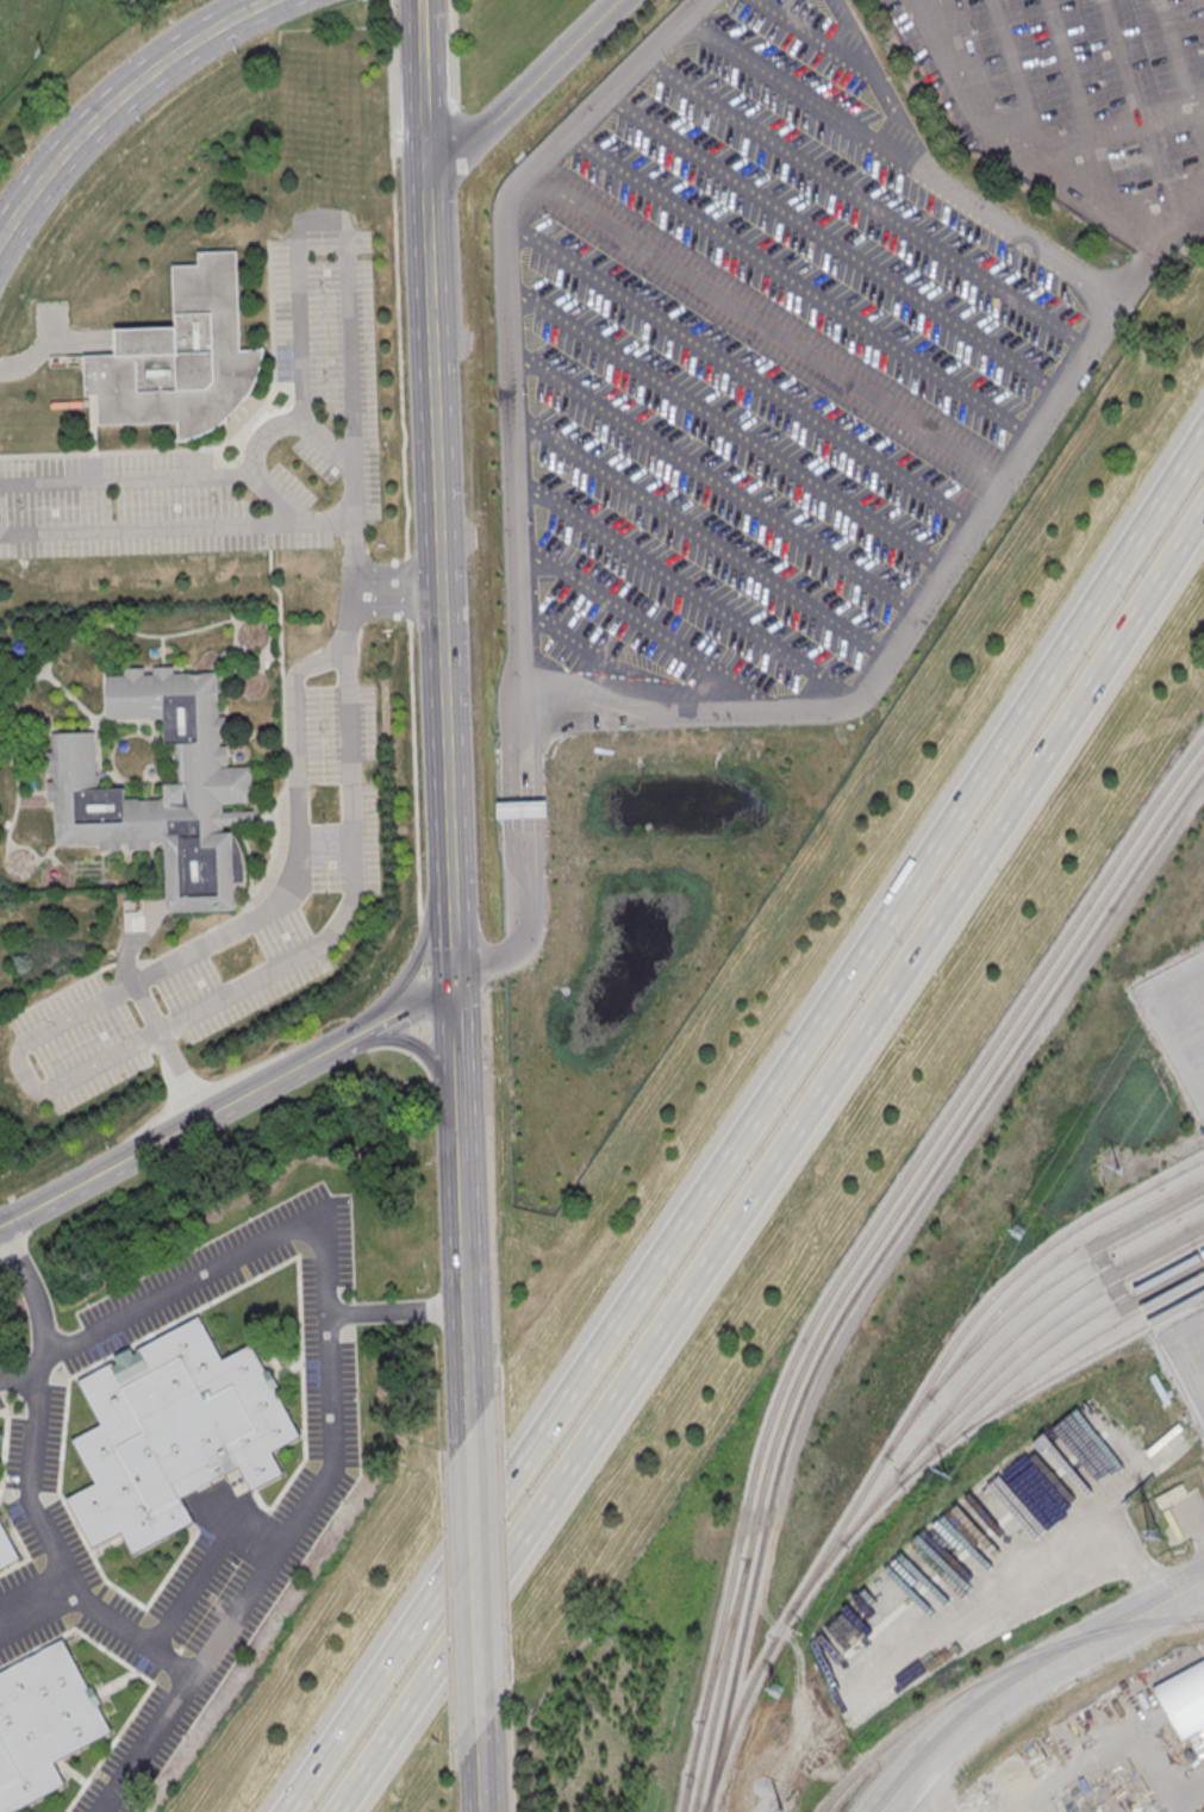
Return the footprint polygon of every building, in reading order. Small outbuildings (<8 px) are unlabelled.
[(85,356),(117,355),(117,330),(176,329),(174,268),(199,267),(198,252),(238,251),(239,349),(263,348),(258,371),(245,399),(243,398),(226,415),(226,418),(213,427),(199,435),(179,439),(177,421),(99,426),(98,395),(86,395),(85,356)] [(25,642),(17,639),(11,645),(13,655),(21,656),(27,650),(25,642)] [(56,846),(55,802),(49,802),(48,782),(55,782),(54,774),(48,774),(48,752),(54,752),(52,735),(95,733),(98,775),(99,775),(99,789),(125,789),(126,799),(138,799),(139,801),(162,800),(162,798),(164,798),(164,785),(179,785),(179,758),(176,758),(176,744),(166,744),(166,719),(151,719),(151,718),(108,719),(106,676),(124,676),(124,669),(144,669),(145,675),(155,675),(154,668),(174,668),(175,674),(219,673),(220,717),(226,717),(227,737),(222,737),(222,746),(229,746),(229,768),(252,768),(254,802),(223,804),(223,812),(255,811),(255,825),(224,826),(224,832),(233,831),(233,836),(236,836),(238,842),(242,850),(247,864),(247,885),(235,885),(236,911),(168,913),(166,843),(56,846)] [(77,1380),(199,1314),(223,1358),(250,1343),(301,1435),(273,1450),(285,1473),(251,1489),(239,1464),(180,1498),(193,1520),(133,1552),(120,1530),(92,1545),(67,1498),(95,1481),(71,1438),(100,1423),(77,1380)] [(1185,1492),(1181,1485),(1157,1498),(1161,1505),(1185,1492)] [(20,1556),(0,1567),(0,1520),(20,1556)] [(64,1782),(9,1811),(0,1811),(0,1669),(62,1636),(111,1730),(54,1762),(64,1782)] [(1153,1686),(1203,1659),(1203,1724),(1180,1737),(1153,1686)]
